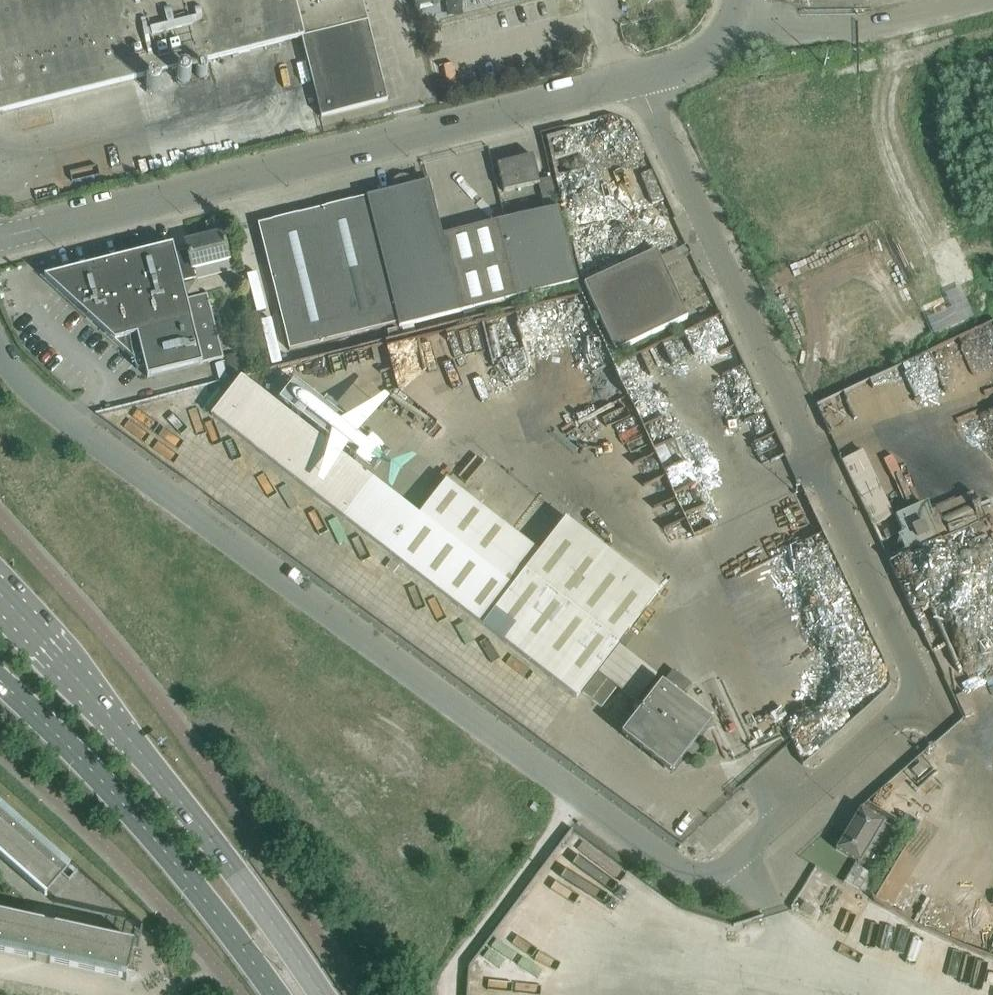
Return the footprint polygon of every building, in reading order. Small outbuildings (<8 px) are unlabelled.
[(301,38),(321,117),(388,101),(363,0),(0,0),(0,113),(301,38)] [(415,9),(450,0),(413,0),(415,9)] [(558,206),(551,175),(538,178),(533,155),(497,164),(504,191),(538,183),(545,209),(558,206)] [(515,297),(496,221),(442,235),(429,182),(413,186),(409,181),(406,179),(404,179),(401,179),(399,180),(397,182),(395,184),(394,190),(366,197),(365,198),(397,323),(398,323),(399,327),(515,297)] [(397,323),(365,198),(258,224),(289,350),(397,323)] [(545,209),(496,221),(515,297),(577,282),(558,206),(545,209)] [(228,262),(221,233),(185,243),(187,251),(176,253),(183,281),(196,278),(194,269),(228,262)] [(222,357),(208,298),(187,302),(182,281),(183,281),(176,253),(175,253),(173,245),(44,277),(114,341),(137,335),(147,376),(222,357)] [(687,318),(663,266),(656,251),(584,285),(615,352),(687,318)] [(892,516),(863,450),(841,460),(872,526),(892,516)] [(659,590),(565,518),(539,552),(445,481),(420,515),(390,553),(576,698),(659,590)] [(932,488),(906,500),(915,518),(941,507),(932,488)] [(597,674),(590,684),(596,689),(603,679),(597,674)] [(671,771),(703,729),(709,722),(662,686),(624,735),(671,771)] [(859,864),(884,822),(859,808),(852,821),(849,819),(848,821),(850,823),(835,849),(859,864)] [(0,826),(0,856),(46,897),(67,873),(6,819),(5,821),(0,826)] [(915,820),(887,865),(907,877),(940,826),(929,819),(924,826),(915,820)] [(569,928),(585,931),(612,895),(614,882),(585,877),(589,859),(574,848),(573,848),(571,861),(564,860),(559,856),(542,853),(486,928),(475,994),(558,994),(569,928)] [(854,863),(843,881),(872,896),(881,880),(871,873),(854,863)] [(142,932),(71,869),(67,873),(46,897),(142,932)] [(810,917),(816,908),(805,901),(799,910),(810,917)] [(0,917),(0,947),(30,954),(36,925),(0,917)] [(134,946),(47,927),(41,956),(100,969),(127,975),(132,951),(134,946)]
